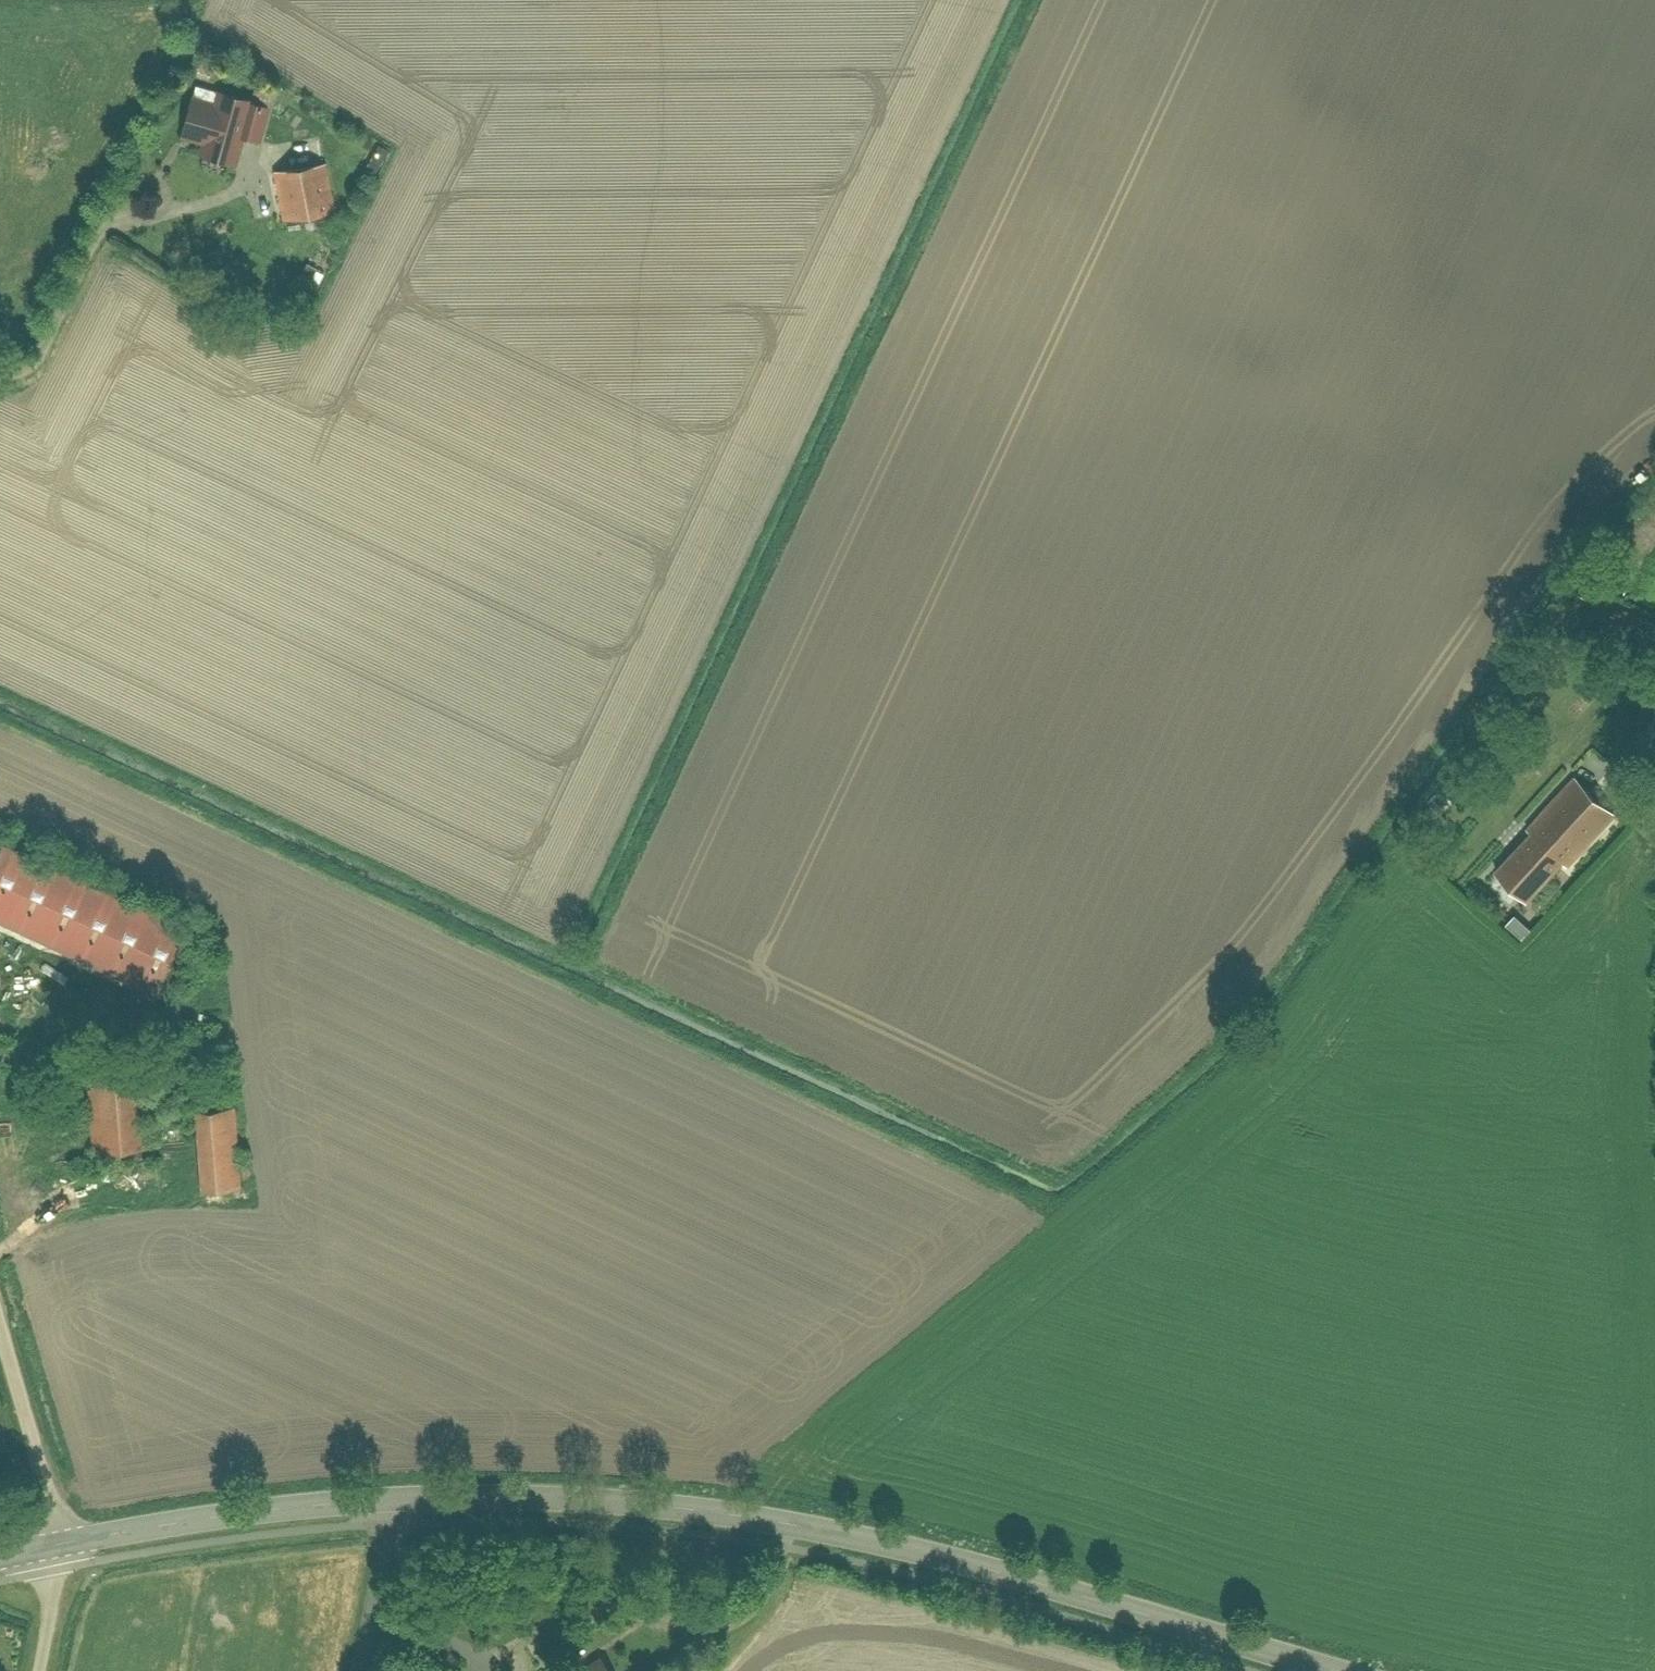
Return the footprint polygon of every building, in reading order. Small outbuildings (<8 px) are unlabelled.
[(260,147),(269,109),(185,90),(174,141),(195,145),(192,159),(234,169),(240,143),(260,147)] [(330,212),(319,167),(268,179),(278,224),(330,212)] [(1527,903),(1611,818),(1573,781),(1489,866),(1527,903)] [(154,995),(184,925),(0,848),(0,930),(154,995)] [(84,1070),(84,1143),(141,1143),(141,1070),(84,1070)] [(188,1115),(190,1190),(237,1189),(235,1113),(188,1115)] [(568,1670),(590,1670),(583,1661),(568,1670)]
